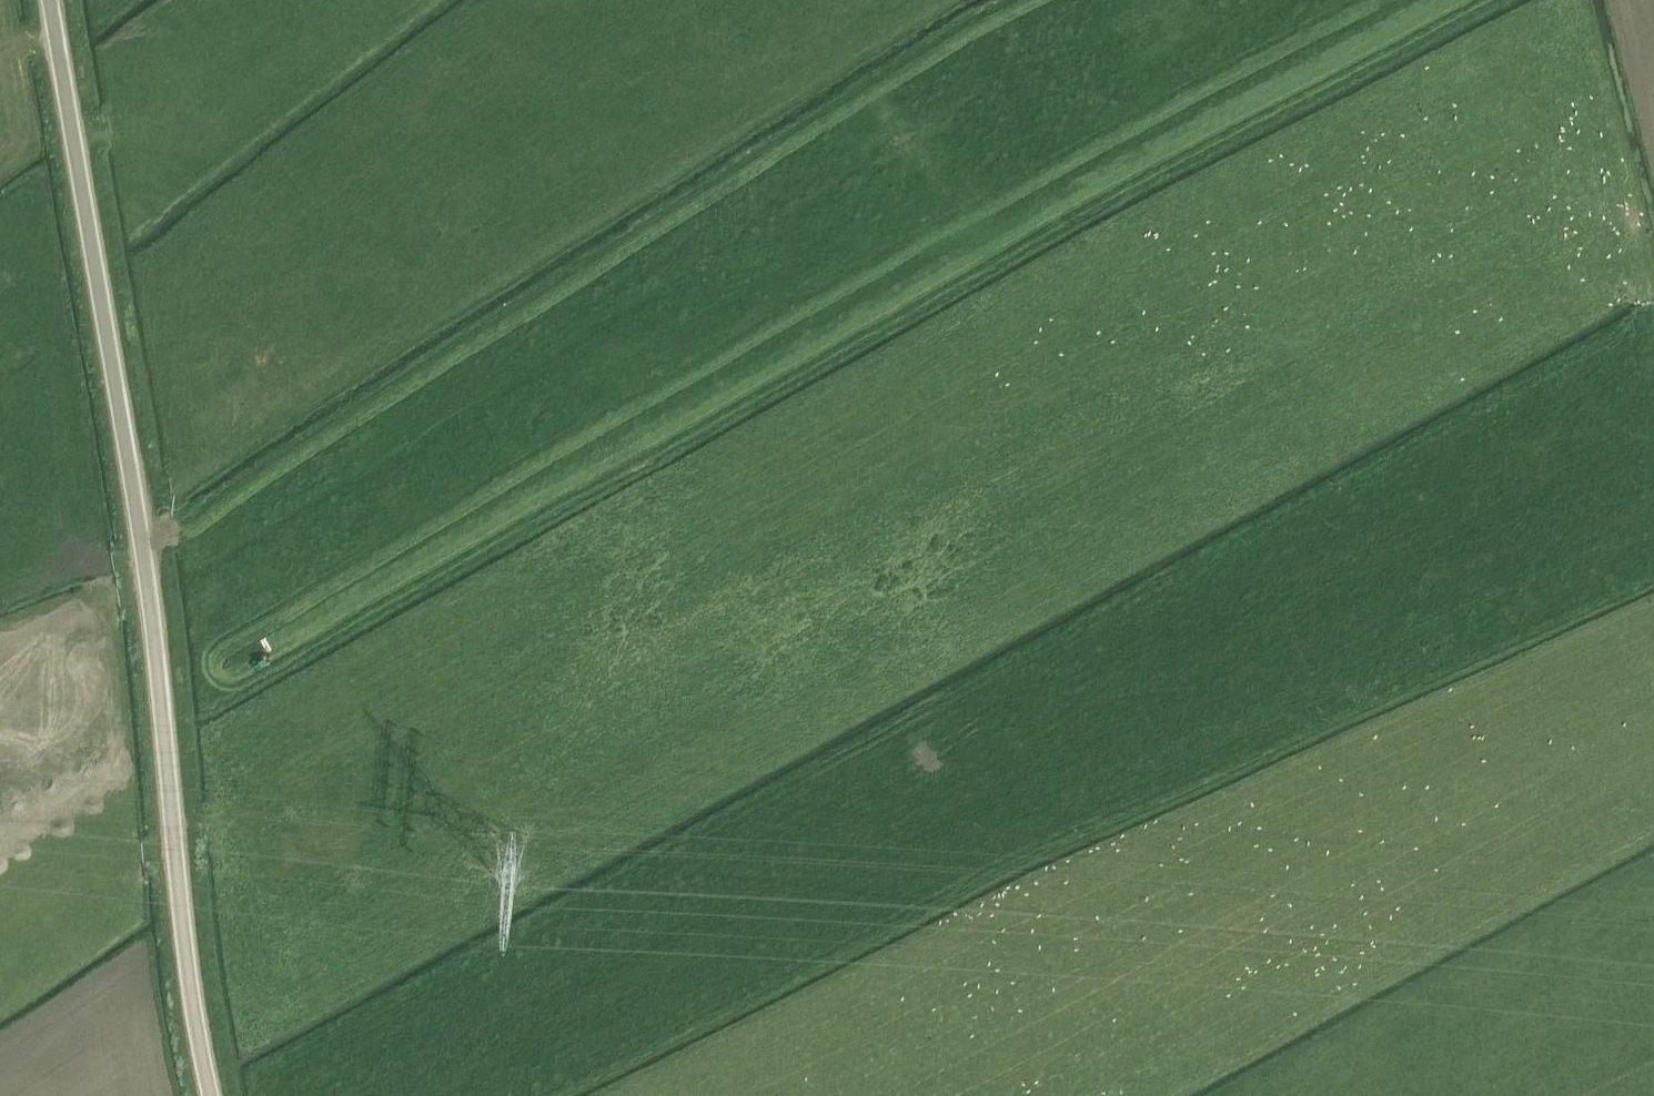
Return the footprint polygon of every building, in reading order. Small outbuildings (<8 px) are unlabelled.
[(18,52),(15,38),(0,42),(0,56),(18,52)]
